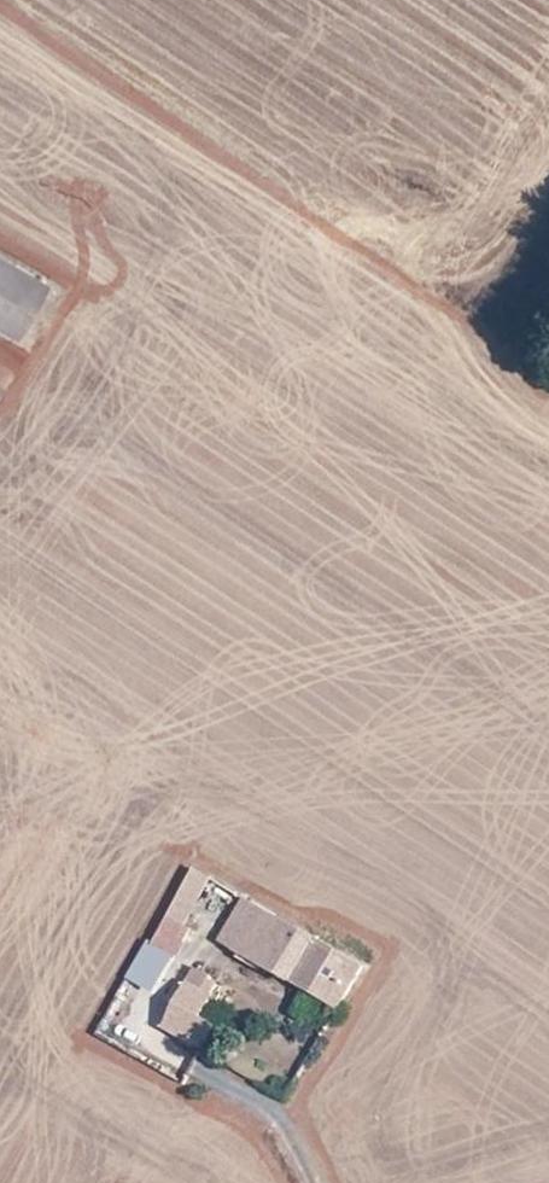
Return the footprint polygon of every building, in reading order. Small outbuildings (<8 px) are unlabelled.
[(12,334),(40,283),(0,260),(0,328),(12,334)] [(196,874),(169,922),(187,930),(213,883),(196,874)] [(236,954),(258,909),(246,902),(222,947),(236,954)] [(236,954),(336,1009),(360,967),(258,909),(236,954)] [(168,1028),(208,1050),(218,1030),(202,1022),(215,999),(205,994),(213,979),(198,971),(168,1028)]
